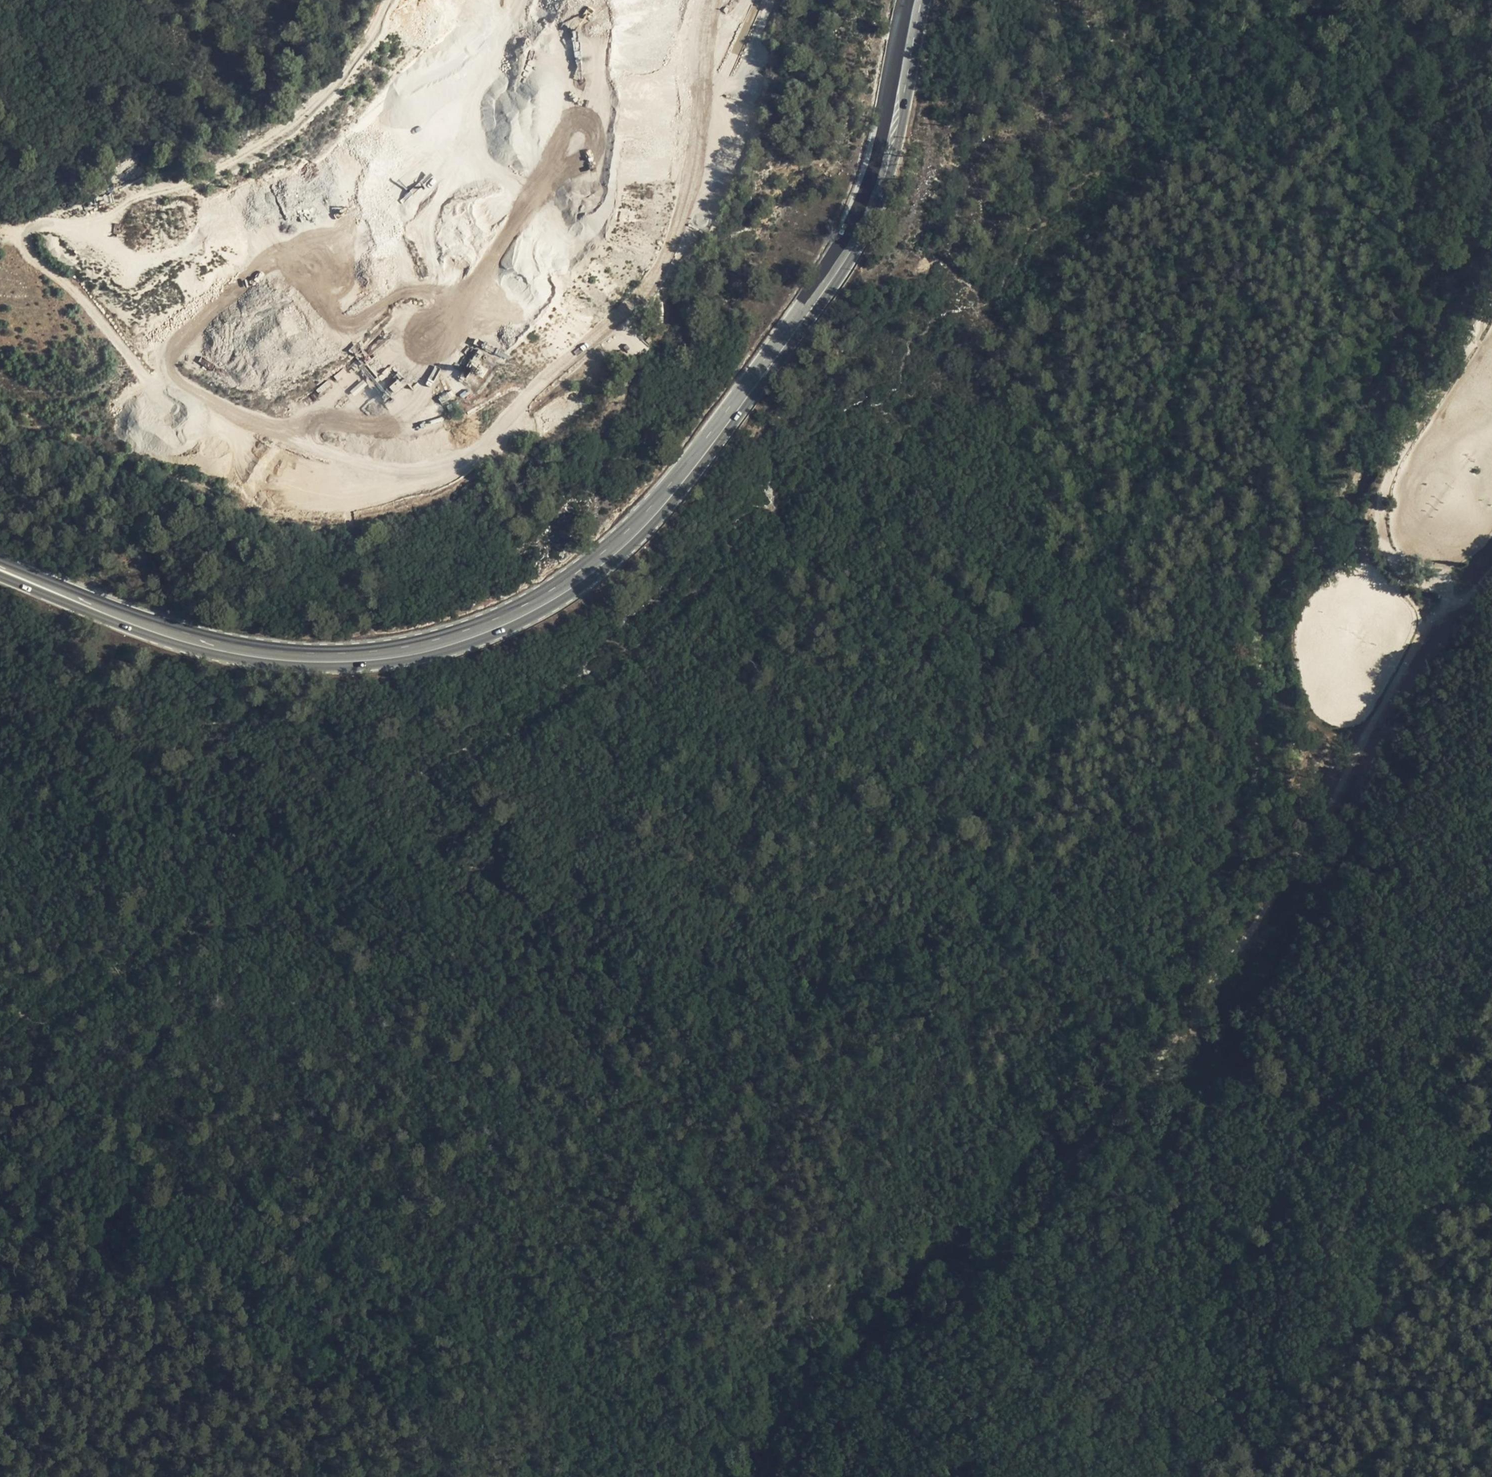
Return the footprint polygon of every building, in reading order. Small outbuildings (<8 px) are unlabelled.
[(337,381),(347,374),(343,369),(333,375),(337,381)] [(353,396),(367,386),(363,380),(349,390),(353,396)] [(440,403),(454,398),(452,391),(438,396),(440,403)]
